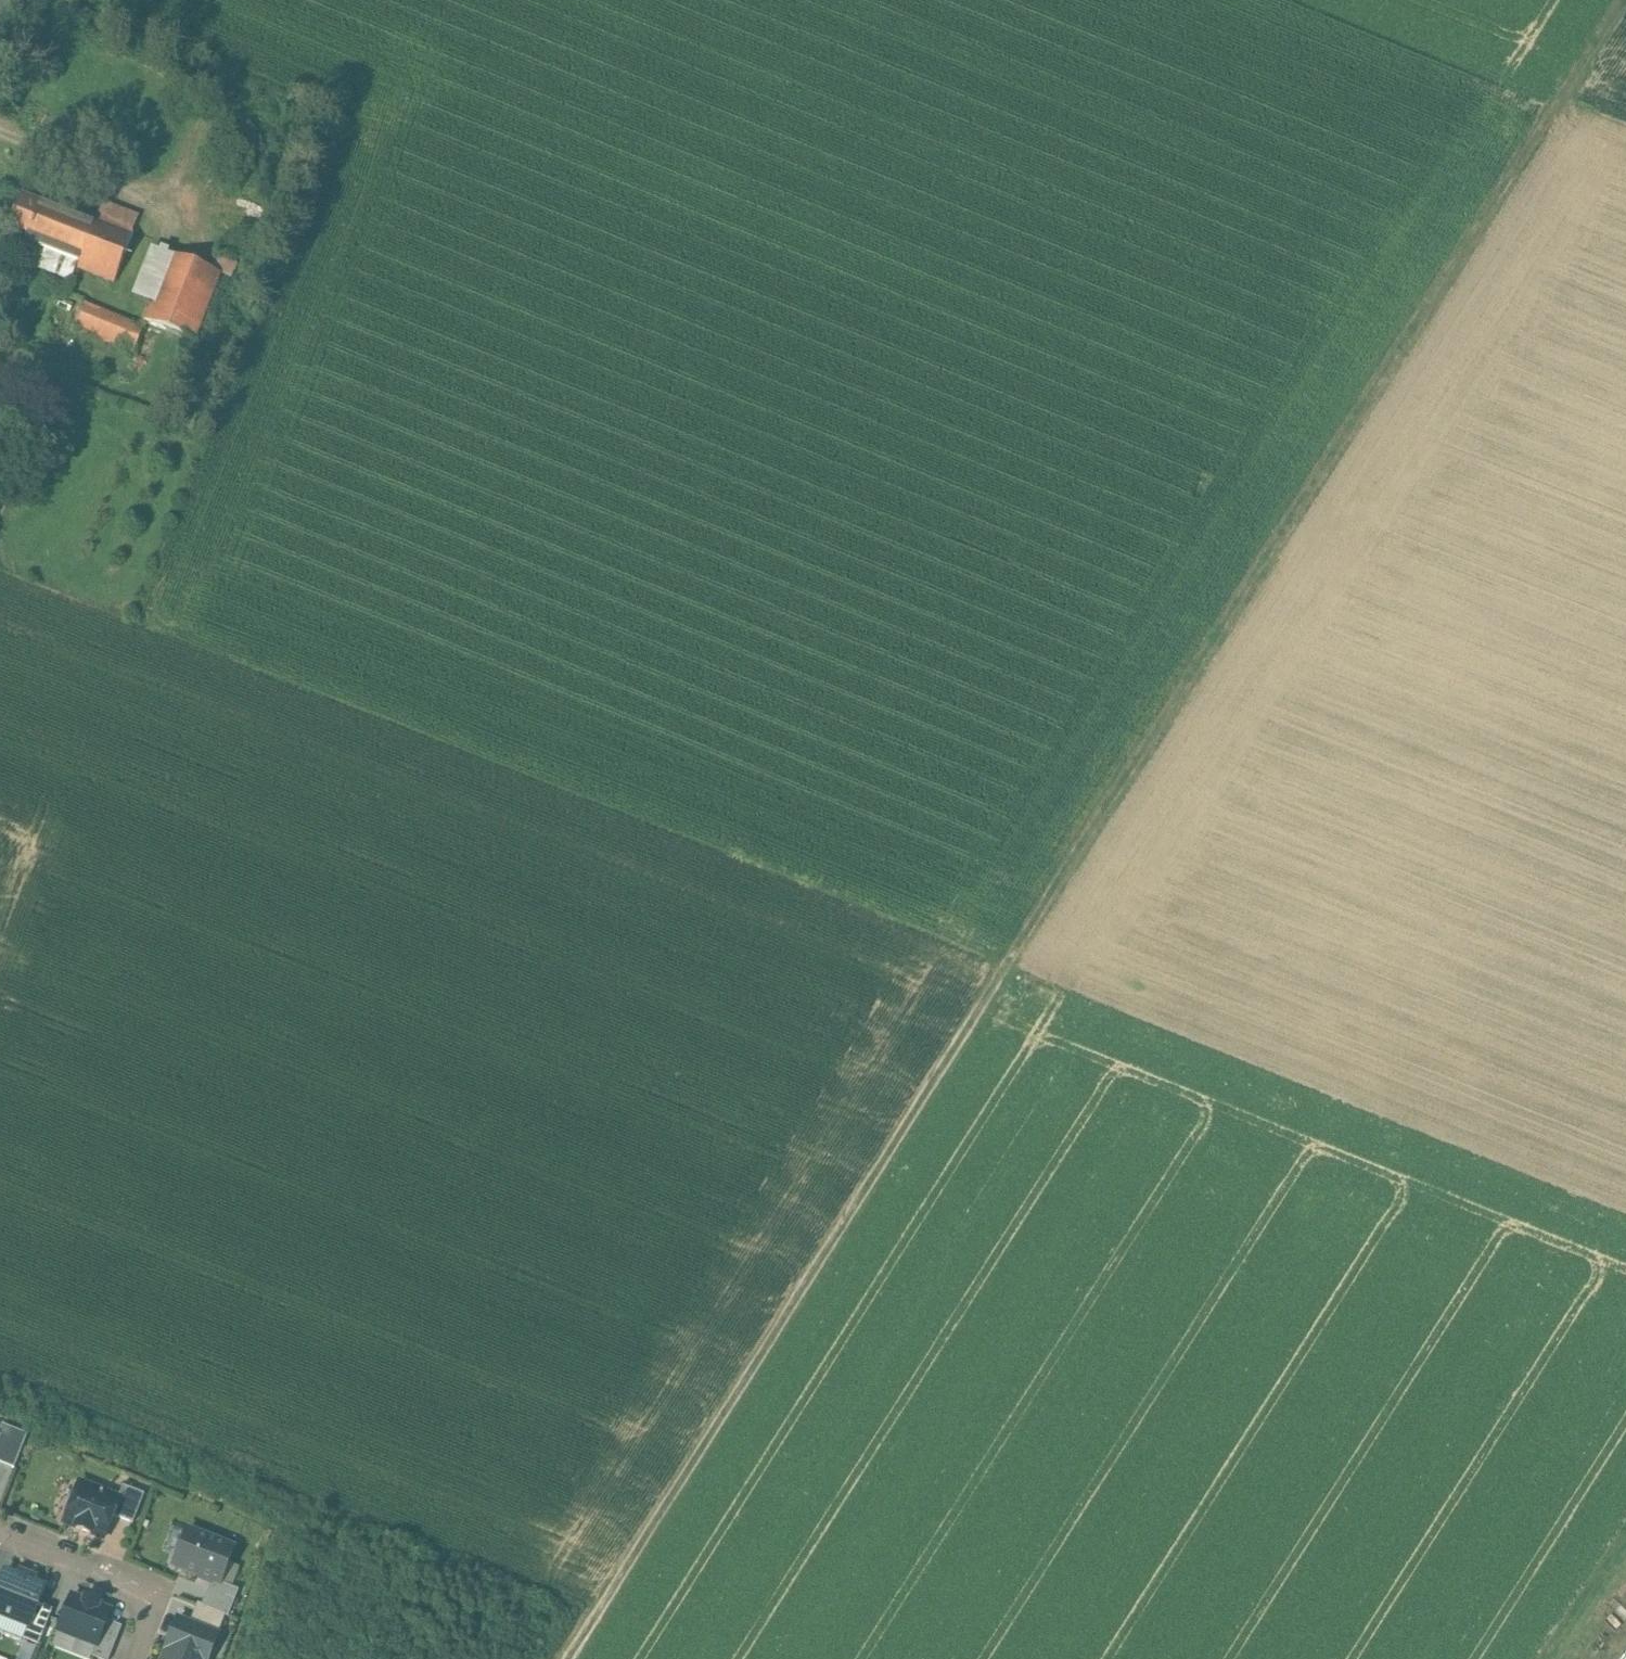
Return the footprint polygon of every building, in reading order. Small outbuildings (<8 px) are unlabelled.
[(68,214),(22,197),(8,235),(26,242),(18,262),(19,262),(19,261),(71,280),(69,284),(70,285),(76,268),(93,225),(68,215),(68,214)] [(130,240),(93,225),(76,268),(115,283),(133,234),(132,234),(130,240)] [(152,304),(170,255),(172,252),(152,244),(133,297),(152,304)] [(220,274),(170,255),(152,304),(145,322),(194,341),(220,274)] [(103,316),(82,307),(73,328),(94,337),(103,316)] [(134,328),(103,316),(94,337),(125,349),(134,328)] [(142,332),(134,328),(125,349),(134,353),(142,332)] [(3,1425),(0,1432),(0,1463),(14,1469),(28,1435),(3,1425)] [(120,1498),(80,1483),(64,1523),(104,1539),(120,1498)] [(234,1548),(188,1530),(174,1566),(220,1584),(234,1548)] [(5,1572),(0,1585),(0,1616),(30,1627),(45,1587),(34,1583),(36,1578),(19,1571),(17,1576),(5,1572)] [(72,1597),(59,1631),(97,1646),(109,1616),(109,1611),(99,1607),(100,1603),(86,1597),(85,1601),(72,1597)] [(178,1619),(166,1649),(168,1650),(165,1658),(209,1658),(218,1635),(178,1619)]
